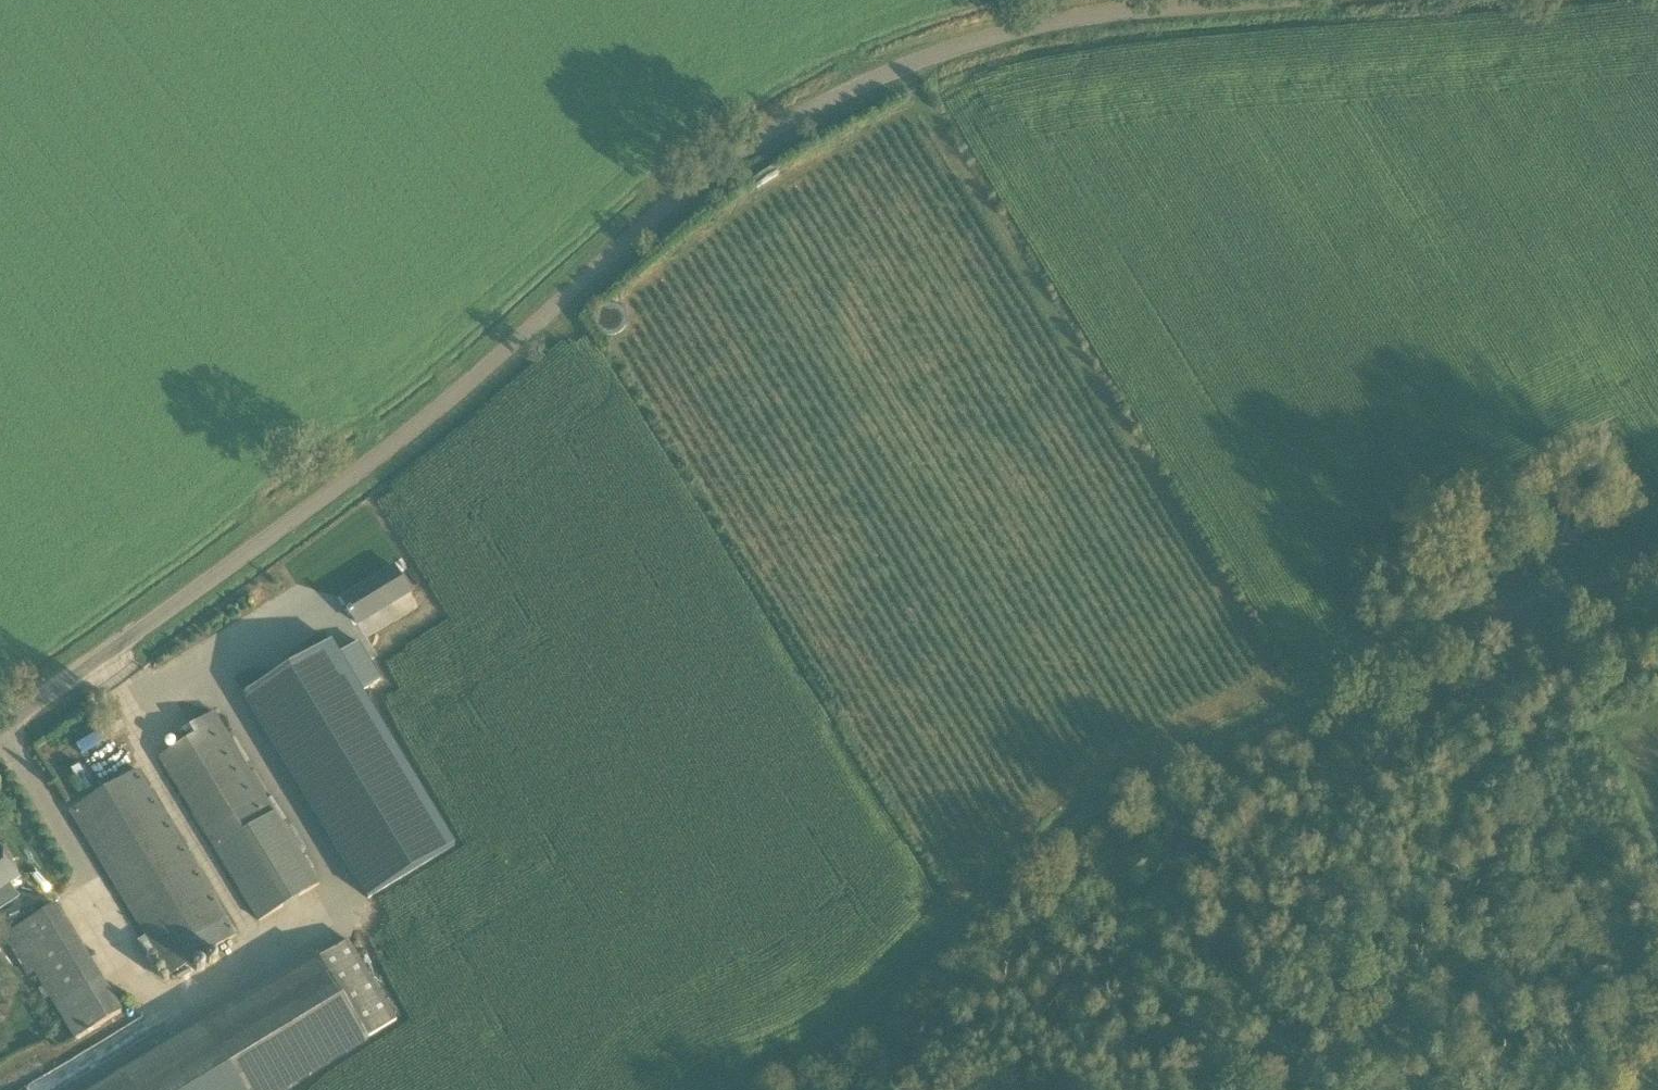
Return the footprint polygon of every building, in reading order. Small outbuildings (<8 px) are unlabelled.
[(393,568),(341,600),(358,627),(409,595),(393,568)] [(370,909),(457,855),(331,652),(244,706),(370,909)] [(194,738),(160,758),(171,777),(259,922),(319,886),(276,814),(214,712),(188,728),(194,738)] [(227,920),(138,771),(70,812),(82,830),(146,936),(138,941),(149,957),(156,953),(161,960),(170,975),(237,935),(227,920)] [(19,879),(0,850),(0,892),(19,879)] [(68,924),(56,905),(11,932),(56,1007),(76,1039),(122,1012),(101,980),(68,924)] [(95,1089),(291,1089),(369,1042),(367,1040),(398,1021),(349,941),(319,959),(317,955),(200,1026),(95,1089)]
